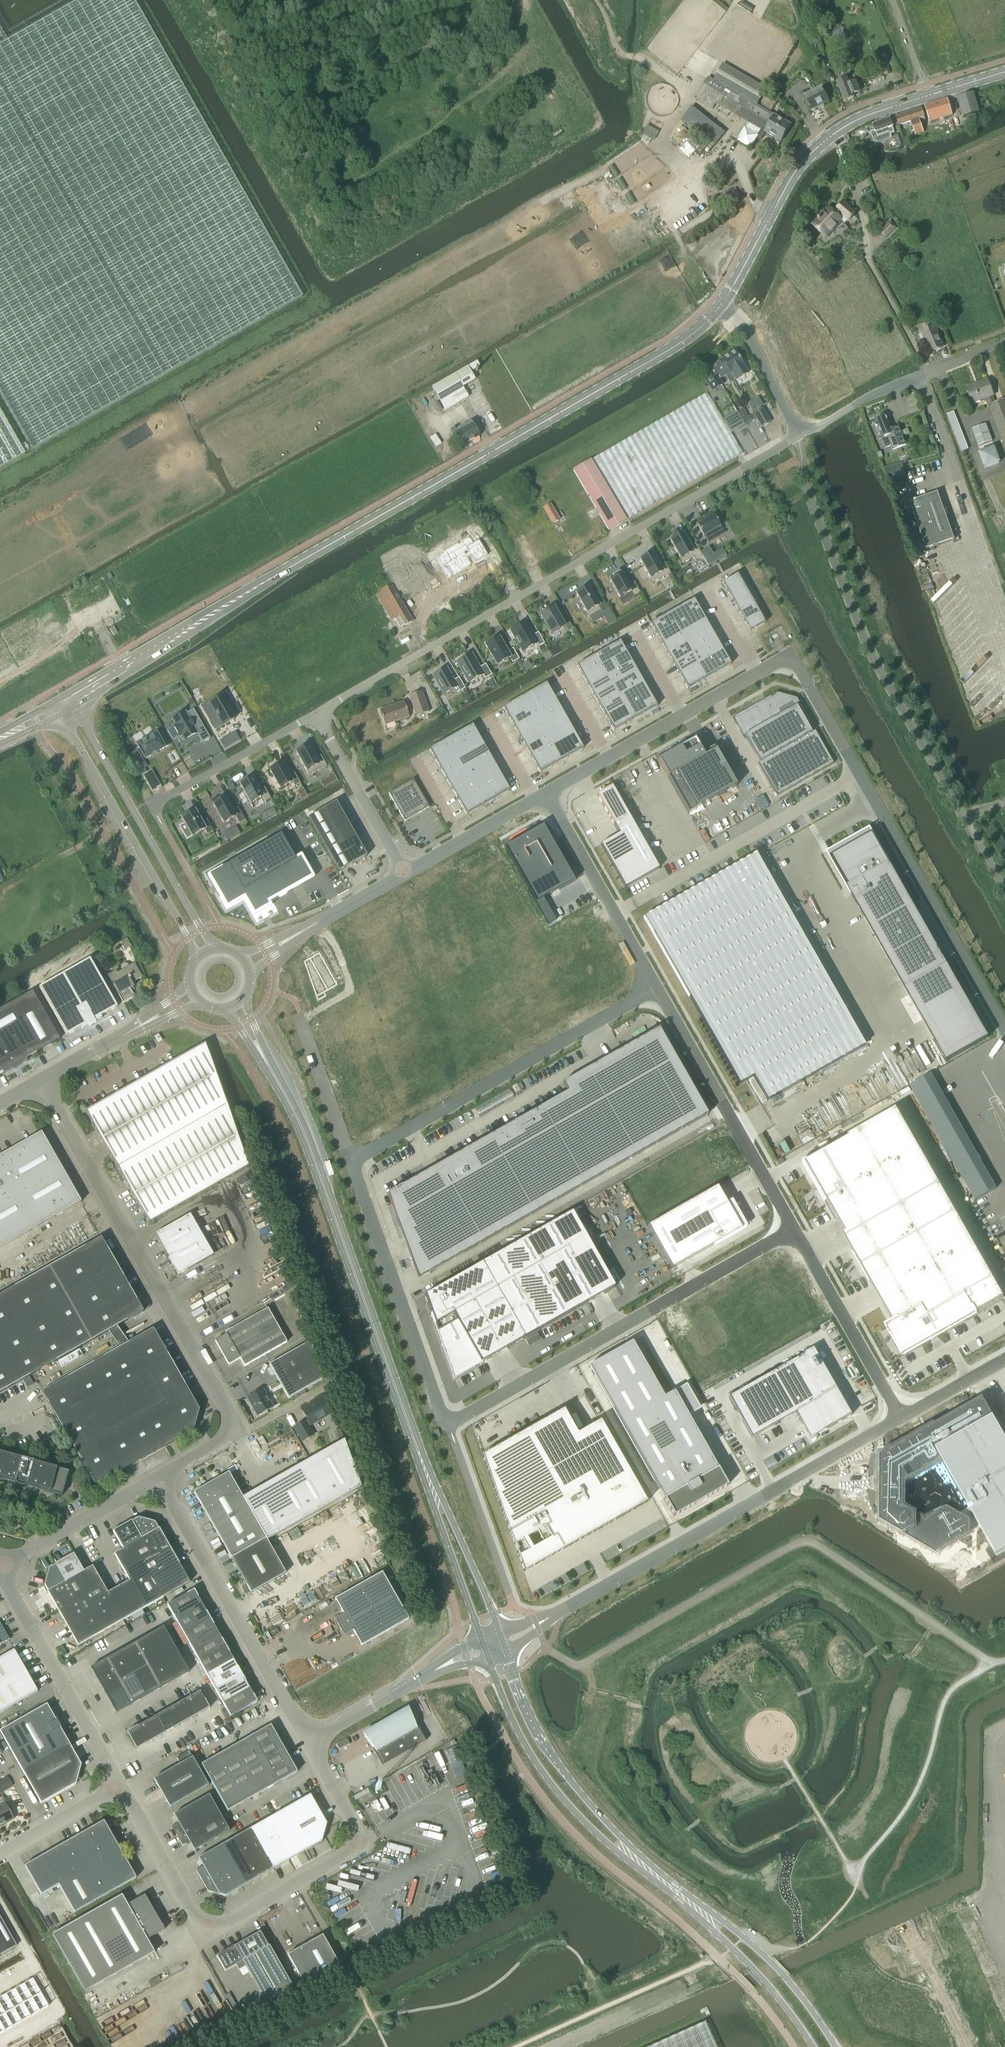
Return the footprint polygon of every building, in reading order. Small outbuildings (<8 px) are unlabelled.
[(32,449),(302,296),(134,0),(77,0),(7,40),(0,27),(0,393),(32,449)] [(841,26),(830,31),(834,43),(846,38),(841,26)] [(834,53),(827,56),(831,65),(838,62),(834,53)] [(709,77),(696,99),(704,104),(712,109),(715,104),(764,132),(781,142),(791,124),(756,104),(765,89),(723,65),(719,72),(714,80),(709,77)] [(837,83),(844,101),(854,97),(853,94),(859,92),(855,82),(857,81),(855,76),(837,83)] [(821,88),(804,98),(811,110),(828,101),(821,88)] [(973,93),(957,97),(963,117),(979,112),(973,93)] [(947,98),(924,105),(929,122),(952,115),(947,98)] [(677,125),(681,128),(683,130),(686,125),(714,146),(725,132),(698,112),(692,107),(677,125)] [(924,132),(920,122),(926,120),(921,107),(895,116),(898,125),(910,120),(916,135),(924,132)] [(875,130),(870,132),(873,141),(876,143),(891,137),(890,134),(894,132),(892,127),(893,127),(890,118),(873,124),(875,130)] [(757,135),(745,128),(738,141),(750,148),(757,135)] [(901,134),(894,136),(898,146),(904,144),(901,134)] [(853,224),(857,219),(852,215),(853,214),(843,203),(833,213),(828,208),(813,225),(826,236),(844,216),(848,220),(853,224)] [(887,238),(897,227),(890,221),(880,231),(887,238)] [(937,325),(934,317),(924,321),(927,329),(921,331),(929,351),(943,346),(935,326),(937,325)] [(728,355),(721,359),(727,368),(727,367),(731,373),(731,372),(736,380),(748,373),(734,351),(733,352),(732,351),(728,354),(728,355)] [(721,359),(710,366),(719,380),(722,384),(723,384),(720,379),(731,373),(727,367),(727,368),(721,359)] [(476,361),(467,367),(470,372),(479,367),(476,361)] [(710,366),(701,371),(701,372),(710,385),(712,389),(712,390),(722,385),(722,384),(719,380),(710,366)] [(467,367),(432,387),(446,411),(468,398),(464,391),(462,387),(475,380),(470,372),(467,367)] [(987,379),(966,387),(972,403),(985,398),(988,405),(995,402),(993,397),(994,396),(987,379)] [(742,453),(707,393),(573,470),(609,531),(742,453)] [(988,405),(988,406),(989,405),(1004,448),(1004,399),(995,402),(988,405)] [(737,412),(736,412),(741,421),(744,426),(751,422),(748,417),(743,408),(737,412)] [(25,453),(0,409),(0,468),(25,453)] [(754,413),(753,414),(761,427),(770,422),(762,409),(761,409),(754,413)] [(954,411),(946,414),(961,452),(968,449),(954,411)] [(736,412),(727,417),(732,426),(736,424),(738,429),(744,426),(741,421),(736,412)] [(882,434),(884,441),(886,446),(891,445),(893,449),(906,444),(899,426),(891,429),(886,415),(875,419),(878,427),(875,429),(877,435),(880,434),(880,435),(882,434)] [(456,430),(451,433),(454,438),(459,435),(464,445),(479,436),(471,422),(456,430)] [(986,424),(972,429),(978,446),(992,441),(986,424)] [(994,446),(978,452),(984,468),(1001,462),(994,446)] [(887,482),(906,477),(904,469),(885,474),(887,482)] [(938,492),(909,502),(926,549),(954,539),(938,492)] [(552,524),(559,520),(550,503),(543,507),(552,524)] [(714,515),(697,525),(703,535),(706,534),(711,541),(717,537),(716,536),(723,532),(714,515)] [(682,533),(670,540),(683,563),(695,557),(696,559),(702,556),(695,543),(689,546),(682,533)] [(479,539),(476,541),(474,542),(473,541),(470,535),(466,537),(439,553),(437,554),(443,565),(450,578),(461,571),(468,567),(486,557),(488,555),(481,544),(479,539)] [(709,551),(702,555),(702,556),(704,558),(708,566),(715,562),(709,551)] [(652,553),(640,560),(653,583),(664,576),(665,576),(671,573),(664,562),(659,565),(652,553)] [(622,572),(609,579),(620,598),(619,599),(622,605),(635,598),(634,596),(640,593),(634,582),(629,585),(622,572)] [(396,574),(372,588),(395,626),(418,614),(396,574)] [(737,574),(722,582),(750,631),(765,623),(737,574)] [(588,587),(576,594),(589,616),(601,610),(602,612),(608,609),(601,596),(595,599),(588,587)] [(687,689),(731,664),(693,599),(650,623),(687,689)] [(553,607),(540,614),(551,634),(564,626),(567,631),(573,628),(566,617),(561,620),(553,607)] [(525,623),(511,631),(523,652),(537,643),(538,646),(544,643),(538,632),(533,635),(525,623)] [(499,638),(486,645),(497,665),(510,658),(512,663),(519,659),(513,648),(507,651),(499,638)] [(620,641),(576,665),(614,731),(657,706),(620,641)] [(554,649),(549,652),(552,657),(557,654),(554,649)] [(471,653),(457,662),(469,682),(483,674),(485,678),(492,675),(485,664),(479,667),(471,653)] [(528,661),(522,664),(526,671),(532,668),(528,661)] [(446,667),(433,675),(444,694),(457,686),(459,691),(465,688),(459,677),(454,680),(446,667)] [(546,683),(503,707),(540,773),(583,748),(546,683)] [(422,691),(409,696),(416,716),(429,711),(422,691)] [(776,693),(732,718),(743,737),(745,736),(760,762),(758,763),(777,796),(826,768),(833,764),(815,730),(811,733),(804,720),(808,718),(796,698),(776,693)] [(214,710),(207,714),(213,725),(220,721),(223,726),(235,719),(231,712),(234,710),(230,703),(227,705),(222,696),(210,703),(214,710)] [(404,701),(379,710),(384,726),(409,717),(404,701)] [(173,726),(167,730),(173,740),(179,736),(182,742),(196,734),(202,743),(210,738),(193,709),(186,713),(185,711),(172,719),(175,724),(173,726)] [(472,724),(429,749),(466,815),(510,790),(472,724)] [(235,732),(220,741),(224,748),(239,740),(235,732)] [(138,744),(137,745),(145,759),(146,758),(151,755),(152,755),(158,751),(165,748),(168,745),(161,733),(157,735),(157,733),(150,737),(143,741),(138,744)] [(688,743),(658,760),(688,813),(736,786),(714,747),(702,753),(695,739),(688,743)] [(308,745),(296,752),(309,775),(321,768),(321,769),(327,766),(321,755),(315,758),(308,745)] [(135,760),(141,757),(137,750),(131,754),(135,760)] [(282,763),(270,770),(280,789),(292,782),(294,787),(300,783),(294,772),(289,775),(282,763)] [(151,770),(142,775),(152,792),(161,787),(151,770)] [(333,773),(329,775),(333,782),(337,780),(333,773)] [(252,778),(240,784),(250,803),(262,797),(265,801),(271,798),(265,787),(259,790),(252,778)] [(413,779),(389,793),(405,821),(414,816),(429,807),(413,779)] [(610,787),(597,795),(619,834),(600,845),(625,888),(628,886),(659,868),(612,786),(610,787)] [(225,797),(213,804),(224,823),(235,816),(239,823),(245,820),(238,807),(232,810),(225,797)] [(336,802),(308,818),(339,872),(367,856),(336,802)] [(194,810),(176,820),(181,829),(186,826),(192,836),(204,829),(207,834),(213,831),(207,819),(202,823),(194,810)] [(543,825),(504,847),(536,903),(575,881),(543,825)] [(862,833),(827,852),(830,857),(851,894),(908,995),(922,1019),(946,1061),(989,1037),(941,953),(917,911),(872,832),(870,828),(862,833)] [(229,832),(224,834),(228,841),(233,838),(229,832)] [(222,867),(209,875),(214,884),(214,885),(217,891),(218,891),(227,907),(237,901),(237,902),(245,897),(253,913),(255,915),(272,906),(270,903),(269,901),(292,888),(301,883),(311,877),(313,876),(301,854),(295,858),(281,834),(280,834),(270,840),(222,867)] [(736,865),(644,917),(739,1084),(753,1076),(767,1101),(840,1059),(821,1024),(845,1011),(770,879),(756,854),(741,862),(736,865)] [(120,942),(125,950),(132,946),(127,938),(120,942)] [(319,952),(303,961),(317,1002),(326,997),(324,992),(336,984),(319,952)] [(66,1036),(77,1030),(81,1027),(82,1029),(101,1018),(100,1016),(117,1007),(90,959),(39,987),(66,1036)] [(132,982),(142,976),(134,962),(129,966),(128,964),(125,963),(122,965),(121,967),(122,969),(117,972),(116,970),(107,976),(123,1003),(135,997),(130,989),(134,986),(132,982)] [(41,1050),(60,1039),(32,991),(0,1010),(0,1073),(3,1072),(4,1074),(27,1060),(26,1058),(41,1050)] [(391,1192),(388,1194),(414,1269),(418,1279),(429,1273),(707,1114),(659,1028),(562,1083),(567,1092),(563,1094),(484,1139),(479,1142),(450,1158),(391,1192)] [(86,1112),(149,1224),(248,1167),(205,1044),(86,1112)] [(821,1152),(802,1162),(803,1164),(813,1181),(813,1182),(814,1183),(814,1184),(815,1184),(817,1188),(817,1189),(818,1191),(824,1202),(833,1218),(834,1220),(845,1238),(850,1235),(940,1184),(897,1108),(824,1150),(822,1151),(821,1152)] [(81,1202),(41,1132),(39,1134),(0,1156),(0,1248),(81,1202)] [(983,1165),(962,1177),(975,1200),(996,1188),(983,1165)] [(850,1235),(845,1238),(850,1247),(851,1249),(853,1252),(861,1266),(956,1212),(940,1184),(850,1235)] [(717,1187),(647,1226),(671,1269),(713,1245),(741,1229),(744,1228),(745,1227),(745,1226),(745,1225),(731,1201),(727,1204),(726,1203),(717,1187)] [(425,1295),(424,1295),(427,1303),(431,1314),(430,1314),(431,1317),(433,1321),(434,1325),(436,1324),(442,1343),(441,1344),(453,1379),(460,1375),(466,1372),(472,1368),(475,1367),(474,1365),(477,1363),(479,1362),(480,1364),(483,1363),(482,1362),(484,1361),(507,1348),(523,1339),(545,1326),(550,1323),(555,1321),(560,1318),(565,1315),(569,1312),(574,1310),(579,1307),(584,1304),(589,1302),(604,1293),(611,1289),(615,1286),(607,1272),(591,1243),(572,1211),(425,1295)] [(956,1212),(861,1266),(869,1280),(871,1284),(872,1285),(882,1303),(883,1305),(892,1321),(885,1326),(902,1356),(906,1354),(906,1353),(908,1352),(912,1349),(916,1347),(925,1342),(931,1339),(935,1336),(936,1336),(941,1333),(950,1328),(955,1325),(959,1322),(964,1320),(966,1319),(966,1318),(968,1317),(973,1314),(978,1312),(979,1311),(982,1309),(987,1307),(992,1304),(996,1301),(1004,1297),(998,1287),(956,1212)] [(169,1258),(168,1258),(178,1275),(187,1270),(213,1255),(190,1214),(155,1234),(169,1258)] [(143,1311),(101,1238),(0,1295),(0,1393),(108,1331),(117,1326),(143,1311)] [(225,1332),(226,1334),(215,1340),(229,1364),(240,1358),(244,1366),(287,1342),(268,1308),(225,1332)] [(108,1331),(119,1348),(128,1343),(117,1326),(108,1331)] [(95,1486),(193,1430),(199,1410),(153,1329),(128,1343),(119,1348),(41,1392),(95,1486)] [(288,1398),(322,1379),(310,1341),(269,1365),(288,1398)] [(632,1342),(588,1366),(674,1516),(728,1486),(674,1391),(664,1397),(632,1342)] [(795,1413),(802,1424),(803,1425),(810,1437),(826,1428),(827,1428),(828,1428),(828,1429),(853,1414),(815,1347),(728,1397),(751,1438),(795,1413)] [(58,1361),(61,1367),(83,1355),(79,1349),(58,1361)] [(248,1398),(258,1415),(272,1407),(262,1389),(248,1398)] [(323,1397),(301,1409),(308,1420),(306,1422),(305,1421),(294,1427),(302,1441),(313,1435),(308,1426),(332,1412),(323,1397)] [(881,1456),(880,1520),(903,1534),(936,1553),(970,1534),(970,1533),(976,1529),(980,1527),(996,1555),(1004,1550),(1004,1438),(990,1412),(982,1398),(881,1456)] [(519,1436),(482,1457),(524,1572),(540,1562),(539,1561),(550,1555),(551,1556),(646,1502),(600,1422),(599,1422),(588,1428),(577,1435),(563,1411),(542,1423),(519,1436)] [(266,1539),(267,1540),(360,1487),(344,1440),(243,1497),(228,1472),(194,1492),(231,1558),(266,1539)] [(26,1486),(62,1496),(69,1471),(0,1453),(0,1479),(15,1483),(15,1484),(16,1485),(25,1488),(26,1487),(26,1486)] [(123,1549),(141,1539),(159,1529),(159,1528),(158,1528),(154,1522),(138,1518),(132,1521),(131,1520),(113,1531),(123,1549)] [(159,1528),(159,1529),(141,1539),(151,1557),(169,1546),(159,1528)] [(114,1554),(124,1572),(142,1562),(151,1557),(141,1539),(123,1549),(114,1554)] [(267,1540),(266,1539),(231,1558),(251,1593),(286,1573),(267,1540)] [(179,1564),(169,1546),(151,1557),(142,1562),(152,1579),(179,1564)] [(84,1571),(73,1553),(55,1564),(65,1582),(84,1572),(83,1571),(84,1571)] [(162,1598),(152,1579),(142,1562),(124,1572),(129,1580),(145,1608),(162,1598)] [(48,1591),(48,1592),(65,1582),(55,1564),(55,1565),(49,1568),(44,1585),(48,1591)] [(190,1582),(179,1564),(152,1579),(162,1598),(190,1582)] [(84,1572),(65,1582),(75,1600),(84,1595),(103,1584),(92,1566),(84,1571),(83,1571),(84,1572)] [(343,1614),(334,1619),(339,1627),(395,1595),(382,1572),(334,1599),(343,1614)] [(129,1580),(107,1593),(122,1621),(145,1608),(129,1580)] [(47,1592),(49,1594),(58,1610),(75,1600),(65,1582),(48,1592),(48,1591),(47,1592)] [(122,1621),(107,1593),(103,1584),(84,1595),(94,1612),(105,1630),(122,1621)] [(182,1615),(188,1612),(202,1604),(194,1590),(187,1594),(167,1605),(175,1619),(182,1615)] [(58,1610),(68,1627),(94,1612),(84,1595),(75,1600),(58,1610)] [(361,1646),(408,1619),(395,1595),(339,1627),(344,1635),(352,1630),(361,1646)] [(196,1625),(210,1618),(202,1604),(188,1612),(196,1625)] [(68,1627),(78,1646),(105,1630),(94,1612),(68,1627)] [(182,1615),(175,1619),(191,1647),(218,1632),(210,1618),(196,1625),(188,1612),(182,1615)] [(0,1622),(0,1644),(10,1639),(0,1622)] [(107,1659),(91,1668),(99,1683),(108,1698),(116,1713),(132,1703),(146,1696),(160,1688),(174,1680),(188,1672),(176,1649),(163,1627),(149,1635),(135,1643),(121,1651),(107,1659)] [(208,1656),(225,1645),(218,1632),(191,1647),(199,1661),(208,1656)] [(215,1670),(233,1659),(225,1645),(208,1656),(215,1670)] [(38,1691),(14,1649),(0,1657),(0,1713),(38,1691)] [(208,1656),(199,1661),(214,1689),(241,1673),(233,1659),(215,1670),(208,1656)] [(222,1703),(249,1687),(241,1673),(214,1689),(222,1703)] [(250,1706),(257,1701),(249,1687),(222,1703),(230,1717),(250,1705),(250,1706)] [(209,1708),(200,1691),(190,1696),(200,1713),(209,1708)] [(200,1713),(190,1696),(181,1701),(191,1718),(200,1713)] [(191,1718),(181,1701),(173,1706),(182,1723),(191,1718)] [(0,1731),(0,1732),(22,1770),(69,1744),(46,1704),(0,1731)] [(182,1723),(173,1706),(164,1711),(174,1728),(182,1723)] [(407,1707),(362,1733),(365,1736),(373,1748),(372,1748),(382,1765),(426,1740),(409,1712),(407,1707)] [(174,1728),(164,1711),(155,1716),(165,1733),(174,1728)] [(165,1733),(155,1716),(147,1721),(156,1738),(165,1733)] [(156,1738),(147,1721),(138,1726),(148,1743),(156,1738)] [(270,1725),(247,1738),(254,1750),(277,1737),(270,1725)] [(127,1732),(137,1749),(148,1743),(138,1726),(127,1732)] [(260,1761),(284,1748),(277,1737),(254,1750),(260,1761)] [(247,1738),(232,1747),(245,1770),(260,1761),(254,1750),(247,1738)] [(76,1784),(81,1764),(69,1744),(22,1770),(41,1803),(76,1784)] [(232,1747),(217,1755),(230,1779),(245,1770),(232,1747)] [(267,1773),(290,1759),(284,1748),(260,1761),(267,1773)] [(169,1807),(208,1785),(188,1750),(176,1757),(180,1764),(153,1779),(169,1807)] [(211,1758),(201,1764),(214,1788),(230,1779),(217,1755),(211,1758)] [(274,1785),(297,1772),(290,1759),(267,1773),(274,1785)] [(274,1785),(267,1773),(260,1761),(245,1770),(258,1794),(274,1785)] [(243,1802),(258,1794),(245,1770),(230,1779),(243,1802)] [(0,1780),(0,1787),(3,1792),(13,1786),(7,1776),(0,1780)] [(227,1811),(243,1802),(230,1779),(214,1788),(227,1811)] [(179,1823),(172,1827),(177,1836),(219,1812),(209,1794),(174,1814),(179,1823)] [(319,1810),(310,1794),(265,1819),(275,1835),(289,1827),(319,1810)] [(0,1806),(0,1826),(14,1819),(5,1803),(0,1806)] [(322,1841),(326,1823),(319,1810),(289,1827),(303,1852),(322,1841)] [(194,1851),(229,1831),(219,1812),(177,1836),(182,1845),(189,1842),(194,1851)] [(275,1835),(265,1819),(251,1828),(274,1868),(288,1860),(275,1835)] [(136,1878),(103,1820),(64,1843),(96,1900),(136,1878)] [(275,1835),(288,1860),(303,1852),(289,1827),(275,1835)] [(274,1868),(251,1828),(236,1836),(259,1877),(274,1868)] [(259,1877),(236,1836),(221,1845),(230,1861),(244,1885),(259,1877)] [(58,1885),(74,1913),(96,1900),(64,1843),(24,1865),(41,1895),(58,1885)] [(196,1869),(200,1877),(230,1861),(221,1845),(198,1858),(203,1866),(196,1869)] [(225,1896),(244,1885),(230,1861),(200,1877),(208,1891),(225,1896)] [(144,1895),(127,1904),(122,1895),(52,1934),(85,1992),(154,1952),(147,1939),(164,1929),(144,1895)] [(17,1945),(0,1916),(0,1955),(17,1945)] [(269,2005),(295,1990),(269,1945),(268,1945),(260,1932),(261,1931),(216,1956),(216,1957),(217,1956),(225,1970),(236,1964),(239,1969),(246,1965),(269,2005)] [(306,1987),(342,1969),(322,1935),(287,1954),(306,1987)] [(33,1979),(23,1984),(32,1998),(41,1993),(33,1979)] [(23,1984),(14,1989),(23,2003),(32,1998),(23,1984)] [(14,1989),(5,1994),(14,2009),(23,2003),(14,1989)] [(41,1993),(32,1998),(39,2011),(48,2006),(41,1993)] [(0,1997),(0,2006),(5,2014),(14,2009),(5,1994),(0,1997)] [(32,1998),(23,2003),(30,2016),(39,2011),(32,1998)] [(23,2003),(14,2009),(21,2022),(30,2016),(23,2003)] [(14,2009),(5,2014),(12,2027),(21,2022),(14,2009)] [(0,2016),(0,2023),(5,2031),(12,2027),(5,2014),(0,2016)] [(704,2021),(648,2046),(716,2046),(704,2021)]
